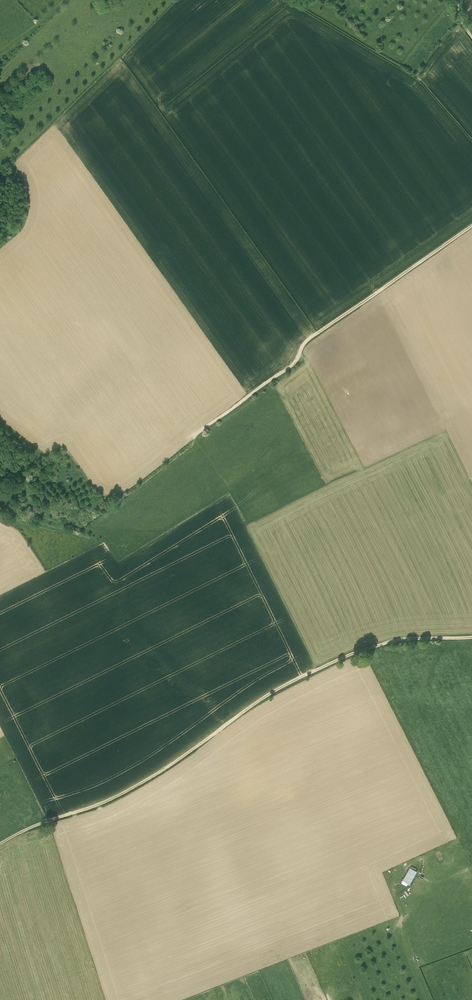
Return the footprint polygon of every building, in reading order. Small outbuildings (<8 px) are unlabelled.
[(409,883),(411,884),(418,868),(411,865),(403,883),(408,885),(409,883)]
